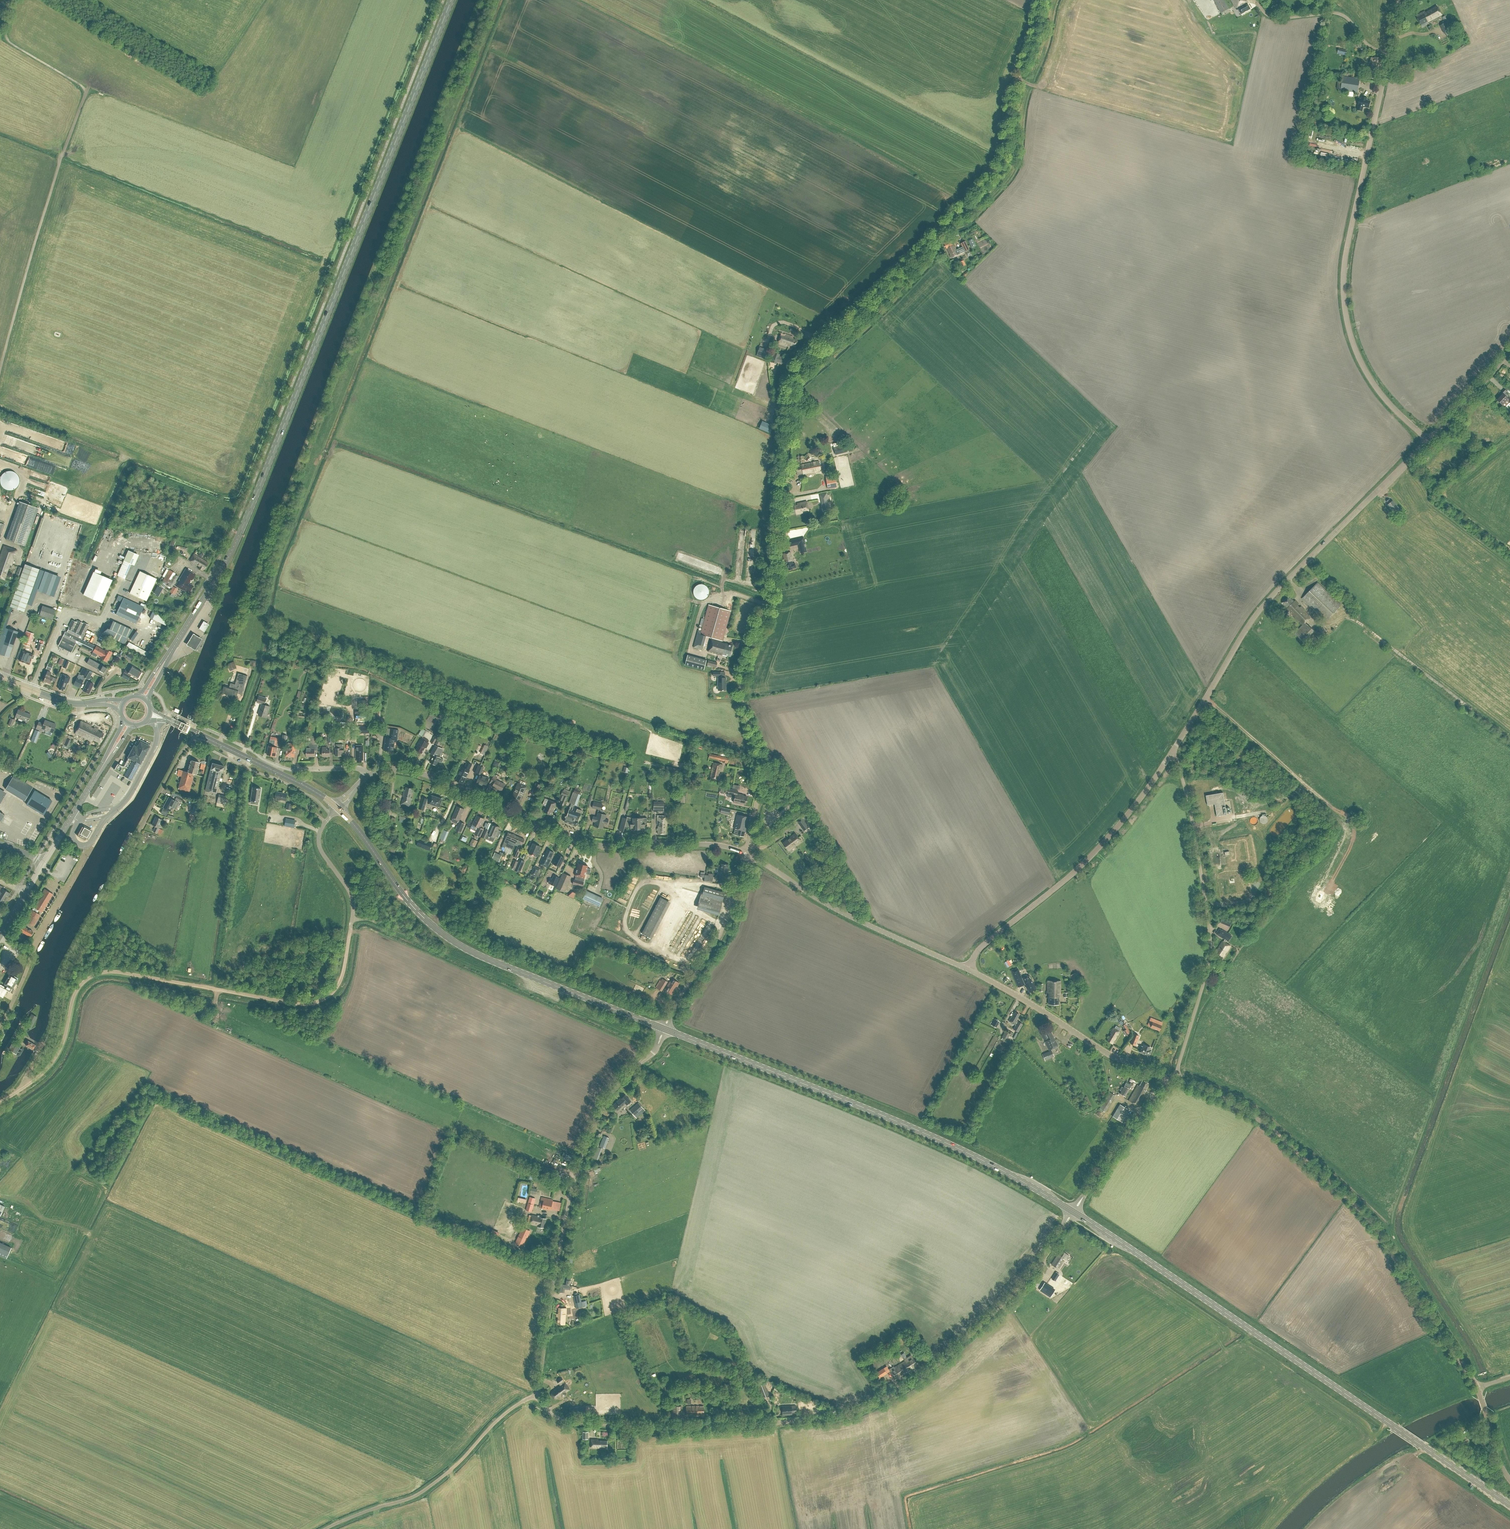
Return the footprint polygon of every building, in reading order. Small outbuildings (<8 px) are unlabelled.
[(1230,9),(1228,7),(1224,0),(1214,0),(1221,14),(1230,9)] [(1237,11),(1239,10),(1242,15),(1251,9),(1246,0),(1231,0),(1237,11)] [(1426,24),(1442,16),(1437,5),(1427,10),(1428,12),(1425,13),(1425,12),(1422,13),(1421,13),(1416,15),(1422,27),(1427,25),(1426,24)] [(1440,25),(1444,33),(1450,30),(1446,22),(1440,25)] [(1436,36),(1442,33),(1439,26),(1433,28),(1436,36)] [(1379,74),(1380,68),(1379,67),(1380,64),(1381,64),(1382,59),(1375,58),(1371,57),(1370,62),(1371,62),(1372,63),(1370,72),(1379,74)] [(1354,78),(1353,78),(1343,76),(1341,90),(1357,93),(1360,79),(1354,78)] [(1360,98),(1357,110),(1362,111),(1363,107),(1369,108),(1370,103),(1369,103),(1369,102),(1369,100),(1367,100),(1367,99),(1362,97),(1361,99),(1360,98)] [(944,244),(946,248),(947,251),(949,255),(950,257),(951,258),(959,254),(957,251),(955,246),(954,247),(953,246),(951,242),(950,240),(950,241),(944,244)] [(964,252),(969,249),(965,241),(960,243),(964,252)] [(941,262),(947,259),(943,249),(937,252),(941,262)] [(777,344),(778,344),(785,346),(786,346),(787,345),(790,346),(791,346),(795,348),(798,340),(793,338),(793,336),(781,332),(777,344)] [(770,362),(777,364),(777,362),(779,356),(780,354),(773,352),(770,362)] [(1502,405),(1502,404),(1505,407),(1509,402),(1509,403),(1509,398),(1509,396),(1508,397),(1507,396),(1509,394),(1505,390),(1502,393),(1503,394),(1497,400),(1502,405)] [(1481,419),(1487,412),(1481,406),(1475,413),(1481,419)] [(1472,409),(1464,417),(1470,423),(1478,416),(1472,409)] [(1489,424),(1494,418),(1488,413),(1483,419),(1489,424)] [(1494,425),(1500,431),(1504,428),(1506,431),(1509,427),(1509,419),(1507,416),(1503,419),(1501,417),(1499,419),(1500,420),(1494,425)] [(832,443),(833,447),(835,454),(847,451),(845,444),(844,440),(832,443)] [(819,460),(795,465),(797,475),(805,473),(805,472),(814,471),(815,470),(815,471),(815,473),(821,471),(819,461),(819,460)] [(17,468),(43,476),(45,468),(19,461),(17,468)] [(1,476),(0,477),(0,479),(0,482),(0,484),(1,485),(2,487),(3,488),(5,489),(6,490),(8,490),(9,490),(11,490),(13,490),(14,489),(16,488),(17,487),(18,486),(19,484),(19,482),(19,481),(19,479),(19,477),(18,476),(17,474),(16,473),(14,472),(13,472),(11,471),(9,471),(8,471),(6,472),(5,472),(3,473),(2,474),(1,476)] [(828,489),(830,489),(837,487),(834,475),(827,476),(825,476),(828,489)] [(822,504),(830,503),(828,492),(820,493),(822,504)] [(1378,502),(1385,513),(1390,510),(1383,499),(1378,502)] [(1397,514),(1402,510),(1399,507),(1398,508),(1392,501),(1391,502),(1389,499),(1386,502),(1387,503),(1388,504),(1388,505),(1394,512),(1395,512),(1397,514)] [(796,515),(809,512),(807,501),(797,503),(797,505),(789,507),(790,514),(796,513),(796,515)] [(19,503),(6,540),(25,546),(38,509),(19,503)] [(803,536),(797,538),(800,552),(807,551),(803,536)] [(171,551),(171,550),(172,550),(175,540),(172,539),(168,549),(168,548),(166,555),(168,556),(171,551)] [(4,579),(9,565),(10,565),(11,565),(12,564),(14,558),(12,557),(13,554),(15,554),(17,550),(4,545),(0,557),(0,578),(4,579)] [(783,553),(783,554),(784,560),(785,560),(788,570),(788,571),(792,569),(793,569),(796,568),(795,564),(793,564),(792,561),(790,552),(790,551),(783,553)] [(205,569),(209,563),(194,554),(190,560),(200,566),(198,569),(202,571),(204,569),(205,569)] [(118,578),(117,577),(126,558),(119,555),(108,577),(117,581),(118,578)] [(10,606),(13,607),(24,611),(27,604),(39,569),(25,564),(24,564),(23,569),(21,573),(20,576),(20,578),(18,582),(16,589),(14,593),(13,598),(10,604),(10,606)] [(186,569),(176,585),(187,592),(188,591),(189,592),(193,586),(188,583),(190,579),(191,579),(192,580),(195,575),(186,569)] [(101,603),(112,580),(94,571),(83,595),(101,603)] [(129,593),(130,593),(146,601),(156,579),(140,571),(129,593)] [(67,595),(73,577),(63,574),(57,591),(67,595)] [(167,585),(168,586),(171,588),(172,587),(178,576),(175,574),(174,574),(168,584),(167,585)] [(697,598),(700,599),(702,600),(705,599),(707,597),(709,594),(709,591),(708,588),(707,586),(704,584),(701,584),(699,584),(696,586),(694,588),(693,591),(694,594),(695,596),(697,598)] [(178,589),(173,586),(169,592),(174,595),(178,589)] [(1304,642),(1314,631),(1305,623),(1311,617),(1305,611),(1301,606),(1300,607),(1298,605),(1299,604),(1295,601),(1294,602),(1289,596),(1282,603),(1287,608),(1287,609),(1295,617),(1294,618),(1296,620),(1296,619),(1303,625),(1294,634),(1304,642)] [(136,624),(136,623),(137,622),(139,617),(143,607),(144,607),(143,607),(124,597),(116,614),(136,624)] [(83,611),(89,615),(93,608),(87,605),(83,611)] [(698,630),(694,648),(702,650),(703,645),(706,636),(709,637),(709,638),(712,638),(708,651),(722,655),(723,654),(730,656),(732,646),(722,643),(725,633),(726,628),(731,611),(709,605),(705,619),(703,627),(702,631),(698,630)] [(52,620),(55,610),(43,606),(39,616),(52,620)] [(161,623),(166,625),(168,620),(155,613),(152,618),(152,619),(161,623)] [(1296,629),(1299,625),(1293,619),(1290,623),(1296,629)] [(75,643),(92,651),(94,646),(82,640),(89,625),(83,622),(83,623),(78,621),(77,623),(71,620),(65,634),(64,633),(58,646),(71,652),(75,643)] [(133,630),(113,621),(109,629),(107,628),(102,633),(123,643),(133,630)] [(204,632),(209,624),(204,621),(199,628),(204,632)] [(18,632),(8,628),(6,636),(0,634),(0,654),(9,657),(18,632)] [(23,641),(30,644),(32,638),(30,637),(32,633),(27,632),(23,641)] [(193,634),(186,645),(195,651),(202,639),(193,634)] [(96,657),(97,654),(101,656),(100,658),(107,661),(112,652),(105,649),(104,651),(96,646),(93,652),(91,654),(96,657)] [(29,664),(31,658),(33,659),(35,655),(23,651),(19,661),(23,662),(22,663),(26,664),(26,663),(29,664)] [(707,661),(688,655),(685,665),(704,670),(707,661)] [(103,672),(106,668),(89,658),(87,663),(103,672)] [(227,663),(230,670),(237,667),(235,663),(234,660),(227,663)] [(129,678),(130,675),(138,679),(142,672),(135,668),(131,666),(127,672),(125,670),(123,674),(129,678)] [(50,684),(52,680),(55,682),(56,678),(50,676),(51,672),(47,671),(43,681),(50,684)] [(720,678),(720,672),(713,672),(713,676),(718,676),(718,686),(719,686),(719,690),(726,690),(726,678),(720,678)] [(231,683),(230,687),(224,686),(222,693),(237,697),(238,693),(242,694),(247,676),(239,673),(235,685),(231,683)] [(68,683),(70,677),(62,674),(60,677),(61,678),(58,685),(60,685),(58,689),(63,691),(63,689),(65,689),(67,683),(68,683)] [(79,687),(83,680),(81,679),(78,678),(77,677),(73,684),(79,687)] [(89,694),(94,684),(87,681),(82,691),(89,694)] [(258,715),(266,717),(269,707),(264,705),(266,698),(259,696),(256,702),(262,704),(258,715)] [(25,712),(18,709),(15,717),(16,717),(19,718),(18,720),(22,721),(22,720),(28,722),(31,715),(31,714),(27,713),(25,712)] [(379,725),(380,712),(371,712),(371,725),(379,725)] [(56,725),(45,720),(44,723),(39,721),(36,728),(42,731),(42,729),(53,733),(56,725)] [(100,743),(103,734),(98,731),(98,730),(81,721),(75,733),(92,741),(93,739),(100,743)] [(384,750),(385,750),(393,751),(395,742),(395,741),(397,741),(397,742),(398,734),(397,734),(397,733),(398,733),(399,729),(398,729),(391,728),(390,728),(389,737),(386,737),(384,750)] [(64,733),(59,743),(61,744),(63,745),(63,744),(64,745),(67,738),(68,735),(64,733)] [(416,750),(422,753),(426,746),(427,746),(429,743),(428,743),(429,741),(423,737),(422,739),(421,739),(417,746),(418,747),(416,750)] [(118,763),(114,770),(131,780),(140,763),(140,764),(150,745),(139,739),(138,742),(136,741),(135,744),(128,757),(123,766),(120,764),(118,763)] [(274,746),(275,741),(271,740),(269,746),(267,754),(276,756),(278,747),(274,746)] [(437,765),(439,762),(442,763),(444,759),(439,757),(444,749),(438,746),(441,742),(438,740),(430,753),(433,754),(430,762),(437,765)] [(312,744),(312,742),(307,742),(307,757),(315,757),(315,751),(318,751),(318,744),(312,744)] [(296,752),(296,746),(297,743),(290,743),(290,747),(287,747),(287,755),(289,755),(289,757),(292,757),(292,756),(294,756),(295,752),(296,752)] [(342,752),(344,752),(344,748),(343,748),(343,744),(336,744),(336,748),(335,748),(335,756),(342,756),(342,752)] [(725,763),(728,763),(729,758),(710,754),(709,758),(725,761),(725,763)] [(187,772),(183,771),(181,776),(178,789),(188,791),(190,785),(191,785),(193,777),(193,774),(196,775),(199,763),(190,760),(187,772)] [(466,777),(471,768),(472,765),(467,762),(464,767),(462,766),(458,774),(459,774),(456,780),(463,784),(466,778),(466,777)] [(721,771),(723,765),(714,763),(711,773),(712,773),(710,778),(719,780),(720,775),(719,774),(720,771),(721,771)] [(212,764),(210,770),(208,779),(205,791),(216,794),(221,772),(223,773),(224,767),(212,764)] [(33,787),(32,787),(34,784),(27,779),(25,782),(13,775),(5,789),(25,801),(33,787)] [(476,783),(477,783),(485,787),(489,778),(482,775),(481,776),(479,775),(476,783)] [(501,790),(504,784),(496,780),(497,777),(493,776),(491,782),(494,783),(493,786),(501,790)] [(520,802),(527,787),(518,783),(511,798),(520,802)] [(576,785),(574,792),(573,792),(569,803),(574,805),(577,805),(581,794),(579,794),(581,790),(579,789),(580,786),(576,785)] [(259,802),(261,788),(252,787),(250,801),(259,802)] [(411,798),(413,789),(405,787),(403,796),(405,797),(404,799),(403,799),(401,805),(410,807),(412,798),(411,798)] [(728,797),(732,798),(734,798),(733,802),(741,804),(742,803),(746,804),(747,797),(743,796),(743,795),(737,794),(738,791),(726,788),(725,793),(728,794),(728,797)] [(562,791),(559,799),(562,801),(560,804),(564,806),(569,791),(564,789),(563,791),(562,791)] [(43,814),(52,801),(35,790),(27,804),(43,814)] [(393,790),(393,813),(398,813),(398,805),(401,806),(401,790),(393,790)] [(275,799),(275,800),(279,800),(279,799),(286,801),(287,794),(287,793),(276,791),(275,799)] [(1223,793),(1206,795),(1208,805),(1215,804),(1217,816),(1228,814),(1232,813),(1230,800),(1225,801),(1223,793)] [(226,808),(226,805),(229,796),(219,794),(217,802),(216,806),(226,808)] [(423,797),(420,806),(425,807),(427,802),(428,802),(428,803),(439,807),(442,799),(431,795),(429,801),(427,800),(428,799),(423,797)] [(165,802),(163,807),(166,809),(170,811),(172,807),(174,808),(177,802),(175,801),(171,799),(168,797),(165,802)] [(545,798),(542,804),(546,806),(544,812),(551,815),(556,803),(545,798)] [(608,824),(609,820),(605,819),(607,815),(602,814),(603,810),(601,810),(602,804),(594,802),(592,808),(598,809),(598,812),(596,817),(593,816),(592,820),(595,821),(594,826),(603,829),(604,823),(608,824)] [(654,802),(654,811),(664,812),(664,802),(654,802)] [(458,806),(453,819),(452,819),(452,821),(452,822),(456,823),(457,823),(458,821),(459,822),(465,809),(458,806)] [(577,826),(582,811),(582,810),(582,811),(570,806),(567,816),(566,816),(564,821),(577,826)] [(442,823),(448,825),(454,810),(448,808),(442,823)] [(149,830),(153,819),(149,818),(150,815),(147,814),(142,828),(149,830)] [(745,831),(749,817),(737,814),(734,828),(735,829),(734,835),(744,837),(745,831)] [(471,828),(476,831),(475,834),(474,835),(480,837),(484,829),(480,828),(485,819),(477,815),(473,824),(471,828)] [(657,817),(657,825),(658,825),(658,834),(666,834),(666,826),(667,826),(667,822),(668,822),(668,817),(665,817),(660,817),(660,815),(658,815),(658,817),(657,817)] [(1264,824),(1265,824),(1266,823),(1267,823),(1267,822),(1268,821),(1268,820),(1268,819),(1268,818),(1267,817),(1266,816),(1265,816),(1265,815),(1264,815),(1263,815),(1262,816),(1261,816),(1261,817),(1260,817),(1260,818),(1260,819),(1260,820),(1260,821),(1261,822),(1261,823),(1262,823),(1263,824),(1264,824)] [(152,825),(154,826),(155,826),(153,831),(155,832),(157,833),(159,829),(159,828),(160,825),(161,822),(162,819),(159,818),(156,817),(155,816),(152,825)] [(623,817),(619,830),(624,832),(625,828),(630,828),(630,829),(633,829),(635,829),(640,829),(645,829),(645,824),(647,824),(647,822),(647,818),(643,818),(643,819),(638,819),(637,819),(633,819),(633,818),(627,816),(627,818),(623,817)] [(1254,825),(1255,825),(1256,825),(1257,824),(1258,823),(1258,822),(1258,821),(1258,820),(1258,819),(1257,818),(1256,817),(1255,817),(1254,817),(1253,817),(1252,817),(1251,818),(1251,819),(1250,820),(1250,821),(1250,822),(1250,823),(1251,824),(1252,824),(1253,825),(1254,825)] [(296,820),(286,818),(284,826),(294,828),(296,820)] [(456,831),(461,833),(465,824),(460,822),(456,831)] [(495,838),(495,837),(498,838),(501,831),(498,830),(500,827),(493,824),(490,831),(486,829),(482,837),(486,838),(487,834),(495,838)] [(84,827),(82,826),(77,836),(85,840),(86,837),(87,838),(91,831),(84,827)] [(441,839),(443,840),(445,841),(449,832),(444,830),(440,839),(441,839)] [(437,842),(440,834),(433,831),(431,840),(437,842)] [(515,844),(516,845),(519,837),(508,832),(506,839),(508,840),(505,847),(512,850),(515,844)] [(782,842),(789,851),(801,842),(795,833),(782,842)] [(518,854),(524,839),(519,837),(516,845),(518,846),(515,852),(518,854)] [(417,845),(430,850),(432,843),(419,838),(417,845)] [(529,853),(531,854),(537,856),(539,852),(538,852),(541,846),(535,844),(533,843),(529,853)] [(544,854),(540,862),(539,864),(547,867),(552,858),(551,858),(554,852),(548,849),(545,855),(544,854)] [(495,852),(491,860),(498,863),(502,855),(495,852)] [(57,861),(59,856),(54,853),(51,858),(57,861)] [(552,863),(560,867),(565,858),(558,854),(556,859),(555,859),(552,863)] [(516,867),(521,869),(524,861),(519,859),(518,862),(516,867)] [(572,883),(573,884),(577,885),(578,885),(579,885),(583,886),(584,882),(583,882),(584,878),(585,879),(586,873),(589,874),(590,874),(591,869),(590,869),(587,868),(588,866),(587,865),(585,864),(584,865),(584,864),(584,865),(583,865),(583,864),(582,864),(582,863),(580,863),(579,863),(578,863),(575,876),(575,879),(574,879),(572,883)] [(728,876),(728,865),(721,864),(721,871),(719,871),(718,883),(729,884),(729,876),(728,876)] [(534,865),(531,874),(536,876),(540,868),(534,865)] [(704,877),(704,881),(712,882),(713,874),(708,873),(708,875),(700,874),(700,877),(704,877)] [(554,875),(550,883),(556,886),(560,878),(554,875)] [(561,878),(556,888),(563,891),(568,881),(561,878)] [(7,898),(10,893),(2,889),(3,887),(0,885),(0,886),(0,894),(7,898)] [(698,906),(719,912),(725,892),(704,887),(703,891),(702,891),(702,892),(701,895),(698,906)] [(41,912),(53,894),(45,889),(33,907),(41,912)] [(587,891),(583,899),(600,906),(603,898),(587,891)] [(670,902),(661,897),(660,897),(642,933),(652,938),(670,902)] [(29,913),(38,918),(40,915),(31,910),(29,913)] [(35,922),(38,918),(29,913),(27,917),(35,922)] [(35,922),(27,917),(25,920),(33,925),(35,922)] [(1230,926),(1232,921),(1223,918),(1221,923),(1230,926)] [(21,925),(18,930),(30,936),(33,932),(21,925)] [(362,926),(353,926),(352,934),(361,935),(362,926)] [(1223,940),(1214,953),(1222,959),(1225,954),(1224,953),(1225,950),(1227,951),(1231,945),(1225,942),(1230,934),(1222,929),(1222,930),(1219,928),(1216,934),(1225,939),(1224,941),(1223,940)] [(1017,967),(1010,970),(1011,972),(1014,978),(1018,987),(1024,985),(1025,984),(1022,978),(1017,967)] [(1070,975),(1079,993),(1085,991),(1076,972),(1070,975)] [(5,987),(0,984),(0,986),(10,992),(12,988),(13,989),(18,980),(17,980),(18,978),(14,976),(13,978),(9,975),(4,984),(6,985),(5,987)] [(1032,984),(1029,975),(1022,978),(1025,984),(1024,985),(1025,987),(1026,987),(1029,992),(1036,989),(1034,983),(1032,984)] [(658,983),(656,987),(657,987),(656,987),(662,991),(668,982),(663,978),(659,984),(658,983)] [(670,981),(664,990),(665,990),(672,995),(675,989),(675,988),(676,987),(679,983),(673,979),(672,979),(671,979),(670,981)] [(1047,993),(1048,993),(1048,1004),(1049,1004),(1059,1005),(1059,998),(1059,994),(1061,994),(1061,981),(1048,981),(1047,981),(1047,993)] [(1019,1015),(1015,1012),(1014,1014),(1013,1014),(1011,1018),(1009,1021),(1016,1025),(1013,1029),(1019,1032),(1023,1024),(1017,1021),(1018,1019),(1018,1018),(1019,1015)] [(30,1029),(35,1019),(36,1016),(32,1015),(31,1017),(25,1026),(30,1029)] [(1154,1019),(1150,1027),(1159,1030),(1163,1022),(1154,1019)] [(1122,1026),(1125,1030),(1123,1031),(1126,1035),(1130,1032),(1125,1024),(1122,1026)] [(1111,1034),(1107,1041),(1112,1044),(1117,1036),(1116,1035),(1117,1035),(1118,1035),(1120,1031),(1119,1031),(1120,1028),(1116,1026),(1114,1028),(1113,1027),(1110,1033),(1111,1034)] [(1005,1031),(1002,1037),(1007,1040),(1010,1034),(1005,1031)] [(1055,1040),(1050,1031),(1045,1033),(1045,1032),(1041,1034),(1044,1040),(1046,1038),(1047,1040),(1045,1041),(1049,1050),(1058,1046),(1055,1040)] [(1134,1034),(1130,1043),(1135,1045),(1138,1035),(1134,1034)] [(1121,1046),(1126,1048),(1130,1038),(1125,1036),(1121,1046)] [(16,1053),(20,1045),(13,1041),(9,1049),(16,1053)] [(28,1041),(25,1045),(25,1046),(32,1050),(35,1045),(28,1041)] [(1141,1046),(1139,1052),(1149,1056),(1151,1050),(1150,1049),(1151,1047),(1143,1044),(1142,1046),(1141,1046)] [(1042,1054),(1045,1061),(1054,1056),(1051,1050),(1042,1054)] [(1144,1092),(1149,1083),(1143,1080),(1139,1086),(1137,1084),(1128,1100),(1138,1106),(1145,1093),(1144,1092)] [(1124,1085),(1119,1093),(1125,1097),(1130,1089),(1124,1085)] [(631,1102),(625,1095),(621,1099),(621,1098),(613,1105),(618,1110),(625,1103),(627,1105),(631,1102)] [(1110,1103),(1104,1100),(1099,1108),(1105,1112),(1110,1103)] [(638,1103),(630,1110),(634,1116),(643,1108),(638,1103)] [(1120,1104),(1112,1116),(1122,1122),(1130,1110),(1120,1104)] [(598,1150),(600,1138),(594,1137),(592,1149),(598,1150)] [(545,1166),(543,1171),(548,1173),(557,1177),(559,1172),(550,1168),(545,1166)] [(536,1198),(529,1196),(525,1210),(532,1212),(536,1198)] [(553,1199),(541,1196),(539,1207),(551,1210),(553,1199)] [(544,1227),(546,1219),(538,1217),(538,1216),(532,1215),(532,1216),(529,1215),(528,1222),(531,1223),(530,1223),(538,1225),(538,1226),(544,1227)] [(523,1247),(523,1246),(530,1231),(523,1227),(522,1228),(515,1242),(515,1243),(523,1247)] [(6,1258),(11,1248),(0,1243),(0,1255),(6,1258)] [(1066,1260),(1069,1256),(1060,1250),(1052,1264),(1058,1268),(1065,1259),(1066,1260)] [(1056,1272),(1051,1279),(1055,1281),(1059,1274),(1056,1272)] [(1041,1280),(1048,1282),(1051,1275),(1043,1273),(1041,1280)] [(1050,1297),(1055,1289),(1044,1282),(1039,1290),(1050,1297)] [(570,1289),(570,1285),(561,1284),(560,1292),(564,1292),(565,1289),(570,1289)] [(566,1315),(566,1308),(559,1308),(558,1324),(565,1325),(565,1315),(566,1315)] [(572,1314),(573,1318),(579,1318),(578,1309),(568,1310),(568,1315),(572,1314)] [(905,1372),(906,1373),(910,1370),(916,1366),(916,1365),(917,1364),(913,1357),(911,1354),(906,1358),(905,1355),(902,1357),(904,1359),(905,1361),(900,1364),(905,1372)] [(896,1380),(906,1373),(905,1372),(900,1364),(894,1368),(893,1366),(889,1369),(890,1371),(896,1380)] [(874,1371),(879,1378),(886,1373),(889,1370),(886,1366),(883,1368),(882,1366),(874,1371)] [(565,1395),(566,1394),(565,1392),(569,1389),(565,1382),(562,1377),(557,1380),(560,1385),(554,1390),(553,1391),(552,1393),(552,1396),(554,1398),(555,1398),(557,1398),(561,1395),(563,1396),(565,1395)] [(762,1397),(769,1394),(764,1380),(762,1380),(762,1379),(757,1381),(758,1384),(757,1384),(762,1397)] [(672,1406),(673,1419),(683,1419),(682,1405),(672,1406)] [(686,1406),(687,1417),(697,1416),(704,1416),(703,1405),(696,1406),(686,1406)] [(782,1406),(783,1415),(797,1414),(796,1405),(782,1406)] [(591,1448),(608,1448),(608,1441),(598,1441),(598,1439),(591,1439),(591,1448)]
